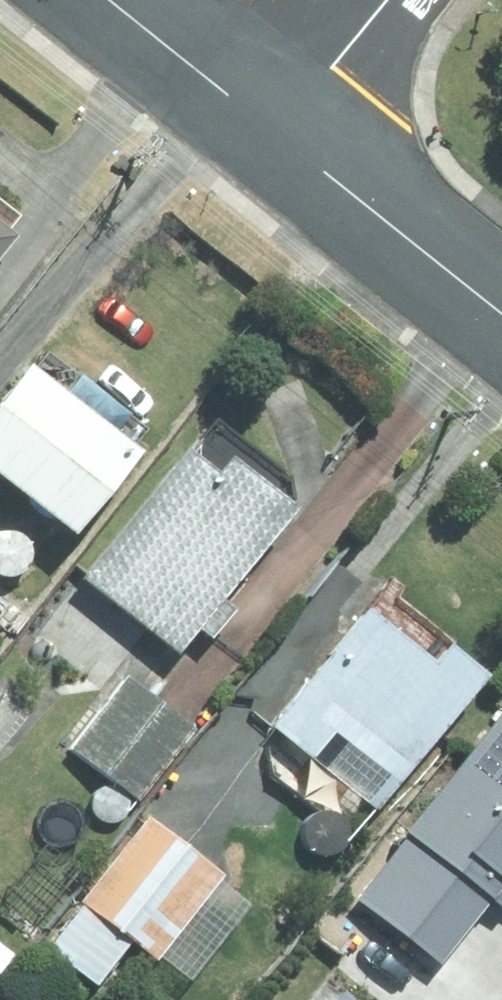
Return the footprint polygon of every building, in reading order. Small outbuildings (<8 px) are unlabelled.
[(13,350),(0,367),(0,471),(60,518),(123,437),(13,350)] [(212,588),(286,496),(222,446),(209,463),(177,438),(73,569),(171,646),(190,620),(205,632),(229,601),(212,588)] [(359,601),(265,722),(370,802),(475,666),(439,639),(428,654),(359,601)] [(122,672),(64,743),(131,796),(189,726),(122,672)] [(21,692),(0,677),(0,720),(21,692)] [(443,966),(496,899),(501,904),(501,712),(356,897),(443,966)] [(79,899),(44,943),(90,979),(125,934),(150,954),(217,869),(143,810),(75,896),(79,899)] [(36,852),(5,890),(36,914),(67,877),(36,852)] [(345,989),(336,999),(358,999),(345,989)]
